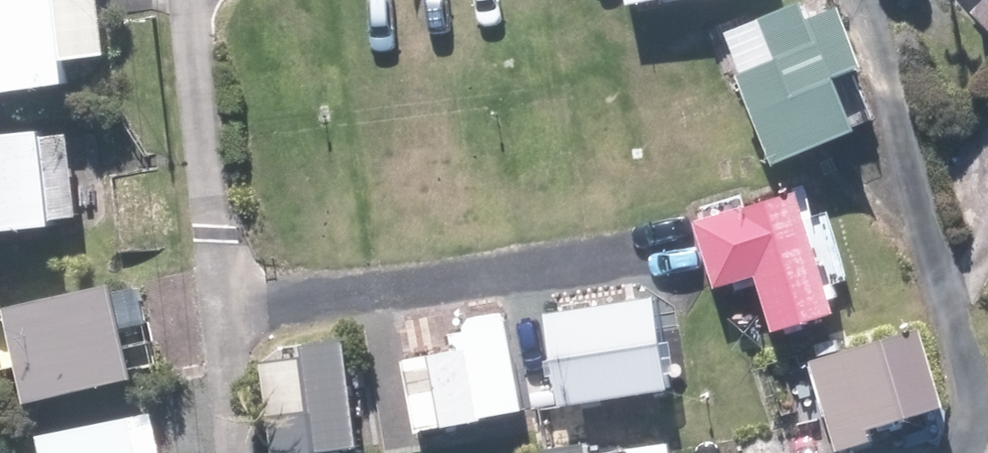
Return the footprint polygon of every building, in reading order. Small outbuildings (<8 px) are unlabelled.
[(77,89),(65,23),(84,19),(80,0),(0,0),(0,103),(77,89)] [(751,80),(789,172),(871,138),(850,85),(876,75),(851,14),(822,26),(814,7),(772,24),(788,64),(751,80)] [(82,232),(74,139),(53,140),(52,136),(0,140),(0,239),(82,232)] [(808,198),(705,227),(724,294),(765,281),(781,338),(844,320),(808,198)] [(138,375),(166,368),(148,294),(124,300),(122,289),(18,314),(40,409),(141,386),(138,375)] [(431,358),(437,391),(424,393),(432,437),(531,419),(514,322),(469,330),(470,337),(463,339),(465,351),(431,358)] [(954,414),(932,334),(818,366),(842,452),(862,452),(881,448),(878,435),(954,414)] [(55,442),(57,452),(145,452),(140,424),(55,442)]
